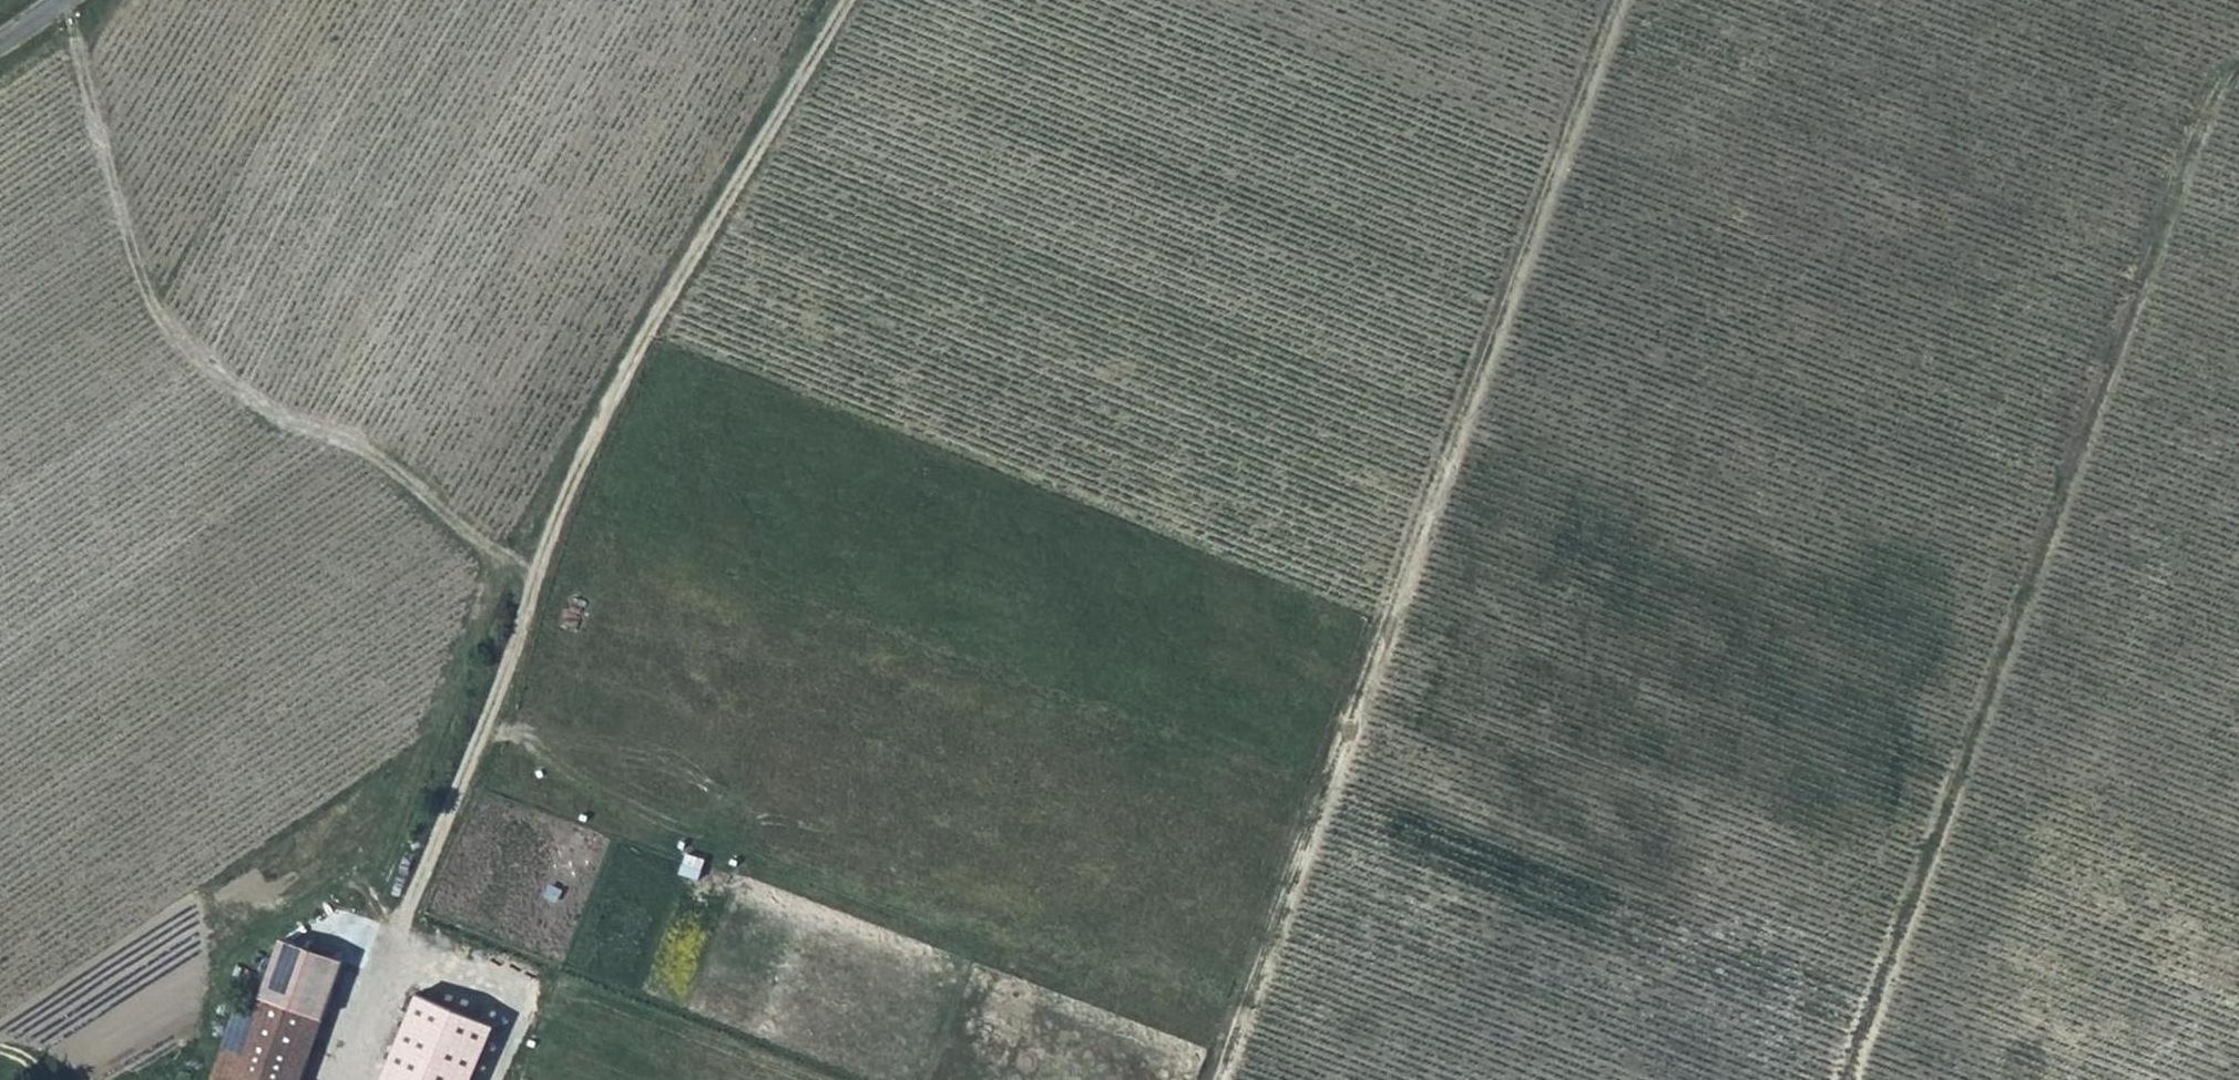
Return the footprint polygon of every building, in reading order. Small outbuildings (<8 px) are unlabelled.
[(250,1079),(302,1079),(347,961),(286,939),(266,998),(261,1015),(239,1076),(250,1079)] [(422,992),(384,1079),(474,1079),(498,1025),(422,992)] [(239,1076),(261,1015),(242,1007),(217,1079),(238,1079),(239,1076)]
